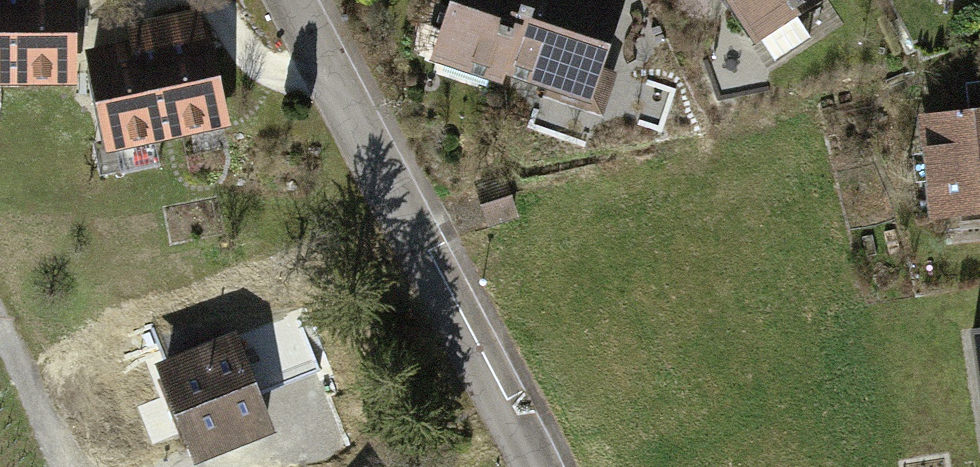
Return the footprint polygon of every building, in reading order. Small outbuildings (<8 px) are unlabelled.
[(76,0),(0,0),(0,83),(75,84),(76,0)] [(438,60),(508,83),(535,0),(457,0),(438,60)] [(510,77),(594,104),(628,0),(535,0),(510,77)] [(729,0),(774,69),(818,40),(802,16),(827,0),(730,0),(729,0)] [(169,44),(93,60),(113,151),(229,126),(209,36),(203,38),(199,16),(165,24),(169,44)] [(925,122),(935,219),(979,214),(979,83),(968,84),(972,117),(925,122)] [(684,104),(660,108),(664,132),(688,128),(684,104)] [(492,164),(470,173),(487,211),(509,201),(492,164)] [(235,341),(162,370),(199,463),(272,434),(235,341)]
